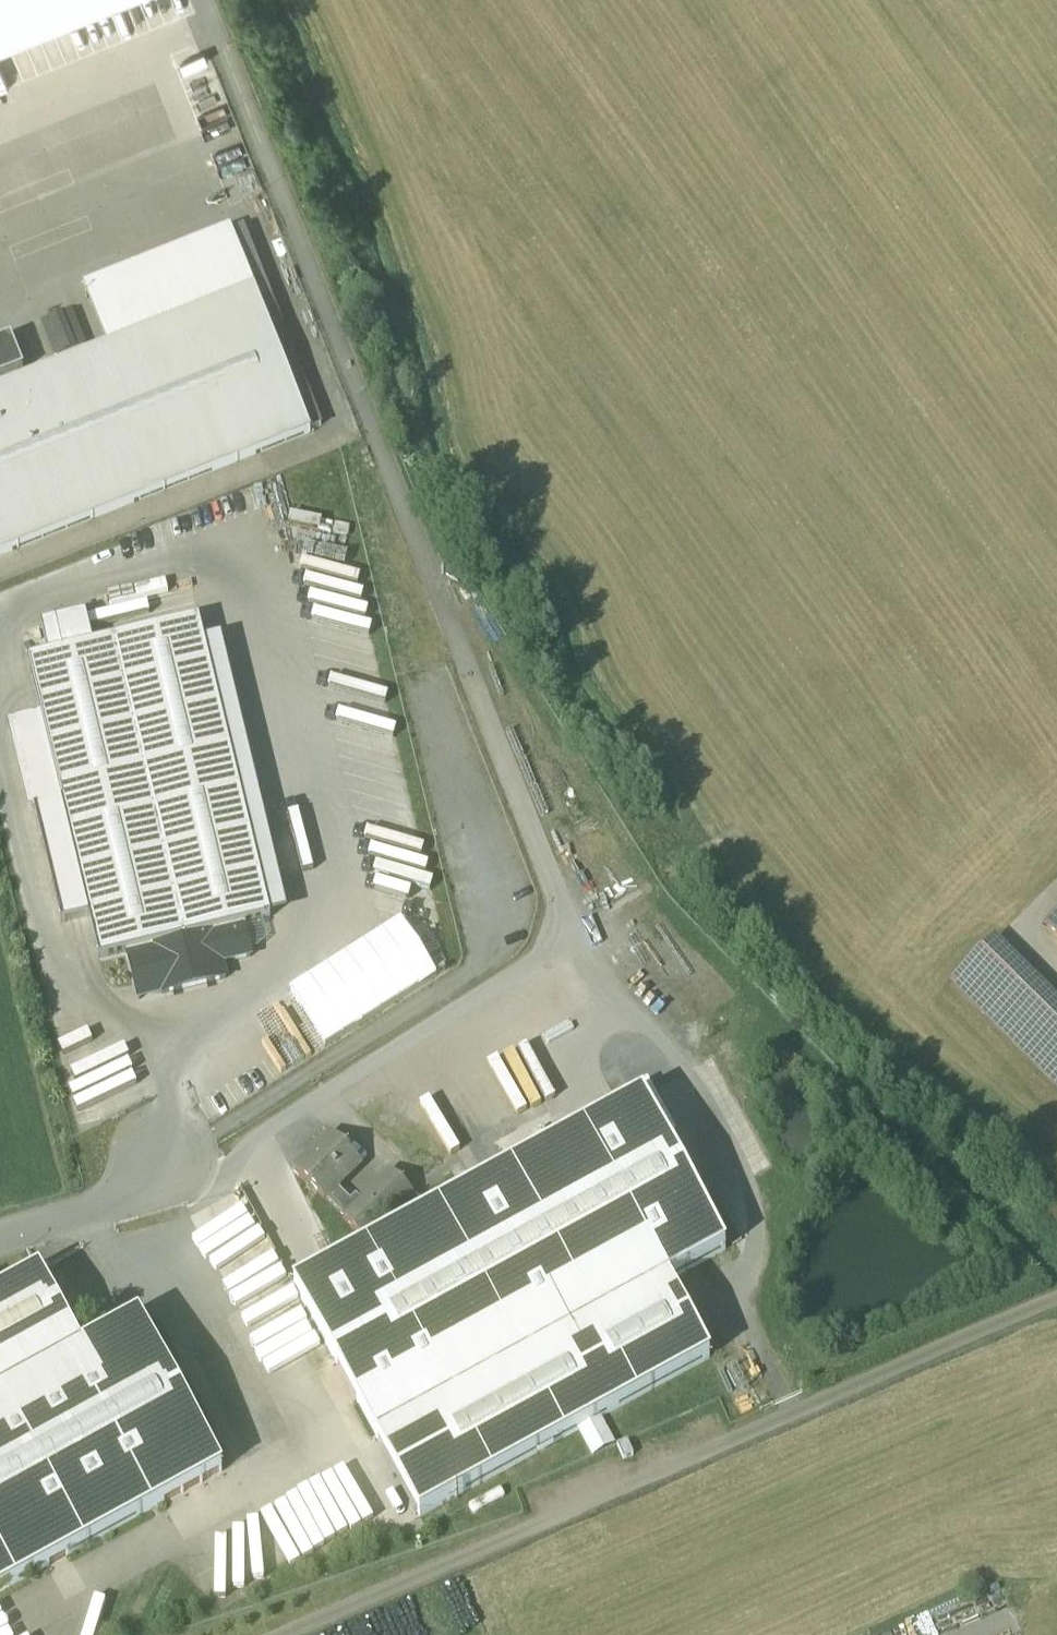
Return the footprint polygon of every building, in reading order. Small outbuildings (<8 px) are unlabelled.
[(316,436),(235,232),(88,290),(111,350),(0,394),(0,561),(316,436)] [(203,631),(32,671),(66,814),(39,820),(65,932),(93,926),(103,969),(129,963),(140,1009),(231,988),(227,972),(254,965),(247,935),(291,925),(227,648),(207,652),(203,631)] [(1038,981),(996,1022),(1056,1085),(1056,1000),(1038,981)] [(647,1096),(294,1288),(418,1514),(710,1356),(667,1277),(728,1244),(647,1096)] [(332,1137),(297,1172),(344,1220),(360,1204),(355,1198),(350,1202),(338,1189),(361,1167),(332,1137)] [(221,1472),(135,1319),(79,1351),(38,1279),(0,1301),(0,1595),(221,1472)]
